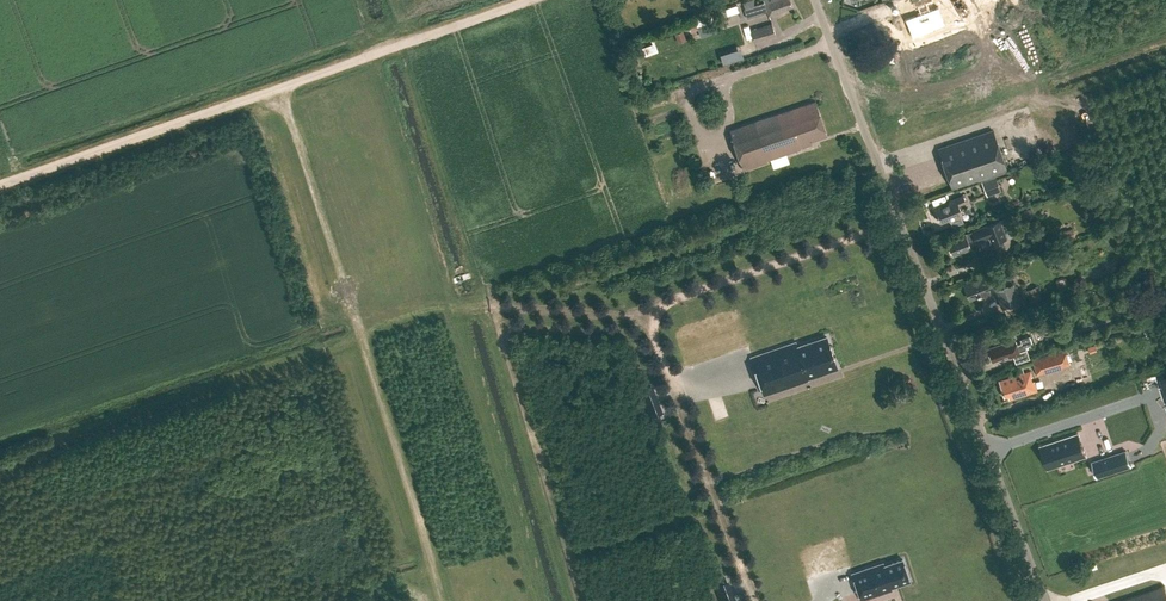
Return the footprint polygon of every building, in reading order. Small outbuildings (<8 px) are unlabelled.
[(790,0),(763,0),(764,2),(744,9),(747,18),(767,11),(770,18),(781,14),(780,11),(792,6),(790,0)] [(920,12),(911,16),(908,8),(915,6),(913,0),(903,0),(894,4),(897,13),(899,12),(902,19),(887,25),(894,44),(928,31),(920,12)] [(711,13),(695,18),(697,27),(714,22),(711,13)] [(755,42),(775,36),(771,24),(751,30),(755,42)] [(673,29),(678,42),(686,39),(683,30),(682,30),(680,26),(673,29)] [(655,43),(642,47),(645,56),(658,51),(655,43)] [(827,135),(815,101),(730,130),(743,170),(767,161),(766,160),(800,148),(800,147),(812,143),(811,140),(827,135)] [(992,176),(1007,171),(993,130),(939,149),(953,189),(981,180),(992,176)] [(996,176),(982,182),(987,196),(1001,190),(996,176)] [(966,202),(963,195),(949,200),(950,203),(935,209),(940,222),(948,219),(949,220),(963,215),(959,205),(966,202)] [(1031,207),(1016,213),(1018,219),(1033,214),(1031,207)] [(955,239),(947,242),(952,254),(960,251),(960,252),(971,248),(970,245),(989,238),(992,244),(1006,239),(999,221),(955,238),(955,239)] [(1072,228),(1059,233),(1061,240),(1074,236),(1072,228)] [(1000,270),(989,274),(963,284),(969,299),(995,289),(992,281),(1003,277),(1000,270)] [(1019,299),(1013,284),(995,291),(1002,306),(1019,299)] [(1037,286),(1025,291),(1031,304),(1042,299),(1037,286)] [(1142,323),(1147,337),(1161,332),(1156,317),(1142,323)] [(826,333),(796,343),(795,340),(750,355),(763,393),(808,378),(807,377),(838,366),(826,333)] [(1025,346),(1032,344),(1029,336),(1020,339),(1021,343),(1017,344),(1015,338),(988,347),(992,360),(1002,356),(1003,358),(1013,355),(1016,362),(1029,358),(1025,346)] [(1068,345),(1073,361),(1079,359),(1073,343),(1068,345)] [(1065,349),(1031,360),(1036,376),(1069,365),(1065,349)] [(1009,400),(1037,391),(1034,381),(1032,382),(1030,377),(1032,377),(1030,371),(999,381),(1004,397),(1008,395),(1009,400)] [(1110,374),(1096,379),(1098,385),(1112,380),(1110,374)] [(641,386),(649,415),(665,411),(657,381),(641,386)] [(1041,446),(1048,467),(1085,454),(1083,448),(1082,445),(1079,434),(1055,442),(1051,443),(1041,446)] [(1126,450),(1092,461),(1097,476),(1131,465),(1126,450)] [(909,559),(859,574),(868,600),(918,585),(909,559)] [(1165,586),(1121,600),(1165,600),(1165,589),(1165,586)]
